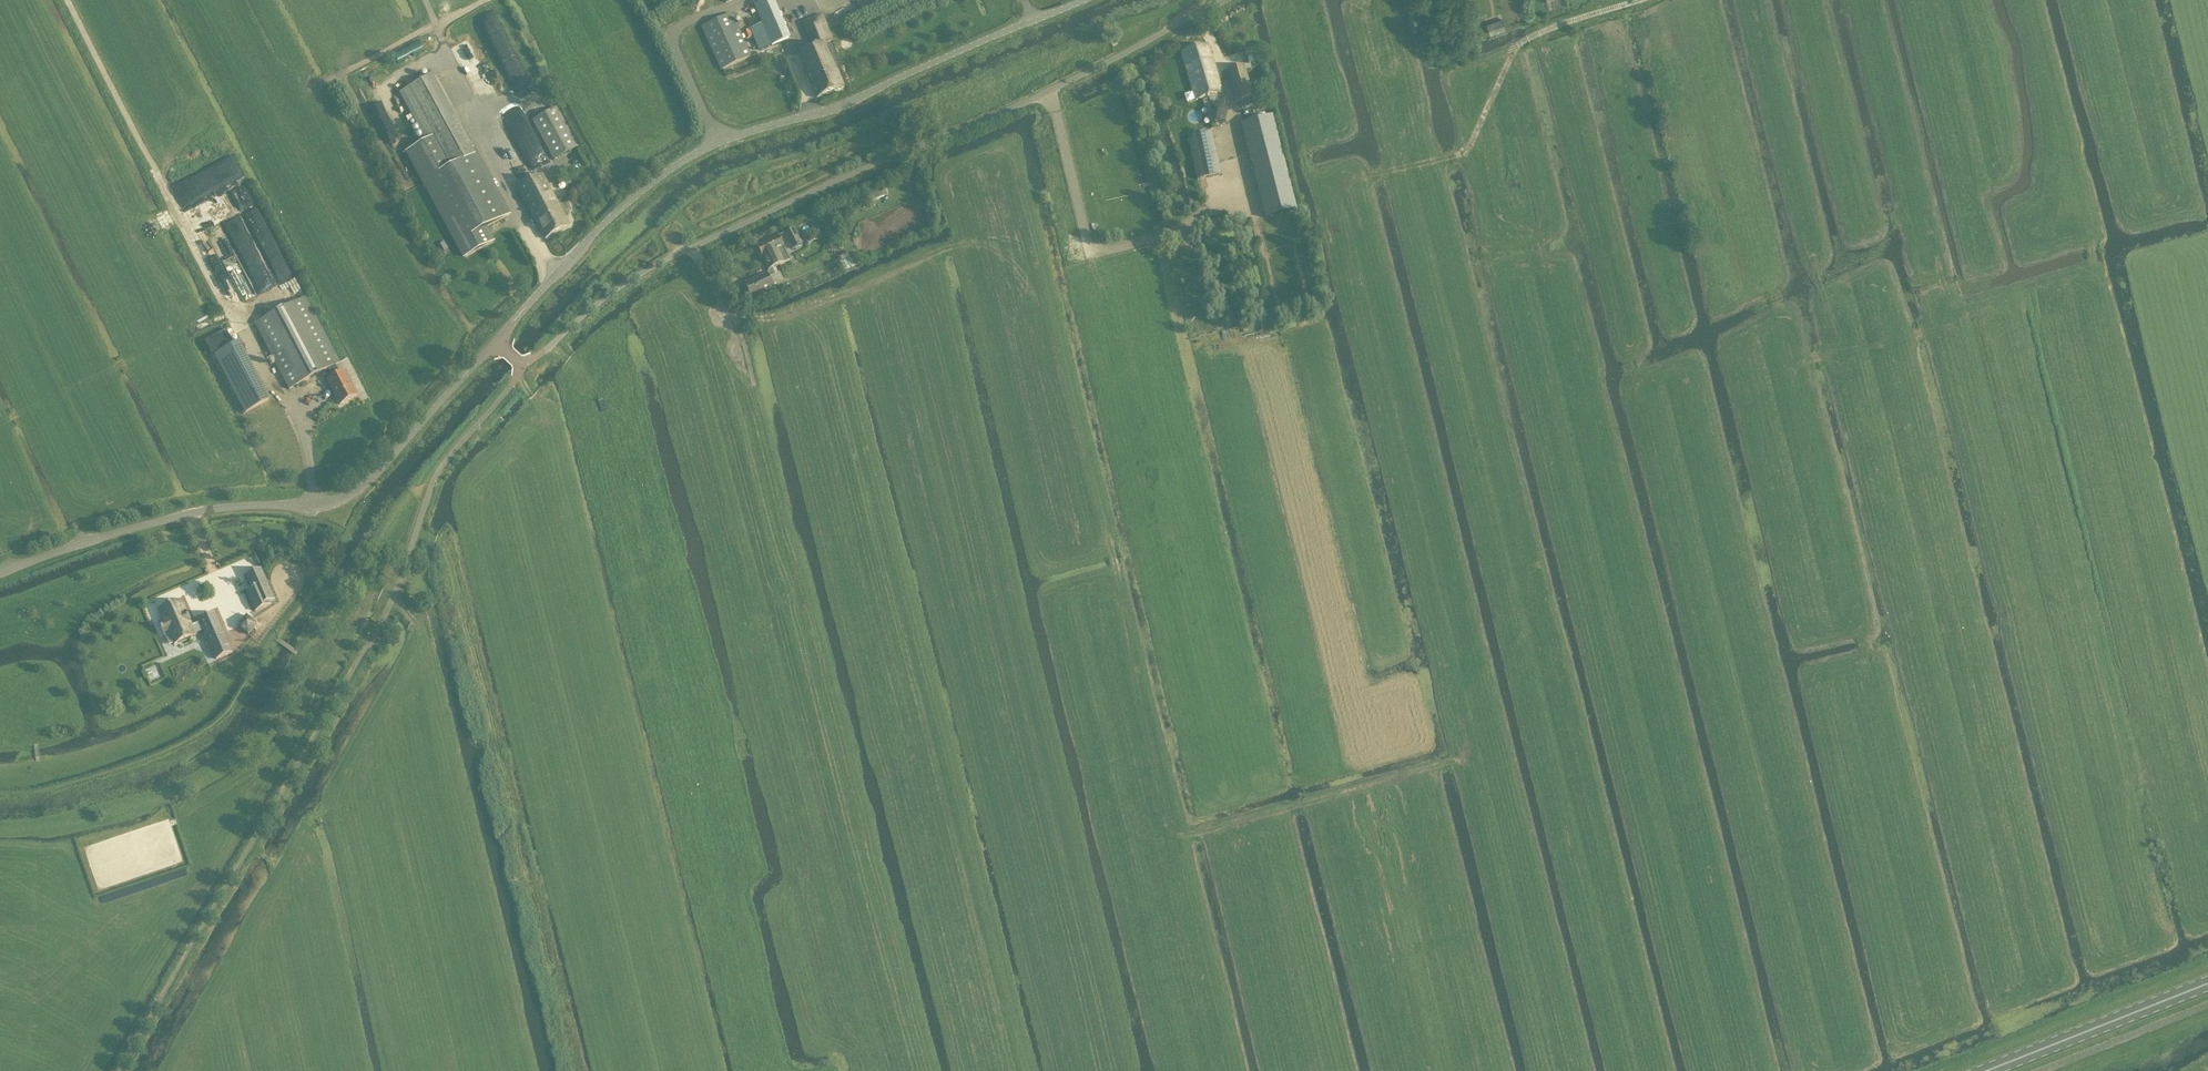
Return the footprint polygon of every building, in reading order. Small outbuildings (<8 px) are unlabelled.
[(750,29),(760,51),(772,46),(790,38),(773,0),(768,0),(754,6),(762,24),(750,29)] [(732,14),(703,27),(722,70),(751,56),(742,36),(745,35),(743,31),(740,32),(732,14)] [(799,54),(817,99),(844,87),(837,68),(835,69),(825,44),(832,41),(822,15),(804,23),(814,48),(799,54)] [(1490,35),(1506,29),(1502,18),(1486,24),(1490,35)] [(1207,44),(1182,51),(1190,75),(1189,76),(1197,101),(1207,98),(1210,107),(1217,104),(1215,95),(1222,93),(1207,44)] [(1257,47),(1245,51),(1246,57),(1259,53),(1257,47)] [(1237,101),(1254,96),(1244,65),(1227,70),(1237,101)] [(467,154),(453,130),(459,127),(432,77),(401,95),(427,143),(407,154),(464,259),(492,244),(484,229),(508,217),(472,151),(467,154)] [(1215,125),(1226,121),(1228,111),(1220,103),(1217,104),(1210,107),(1208,117),(1215,125)] [(557,109),(544,116),(534,122),(554,161),(578,149),(557,109)] [(1266,219),(1296,211),(1271,117),(1241,125),(1266,219)] [(1211,132),(1188,137),(1198,180),(1220,175),(1233,172),(1226,142),(1214,145),(1211,132)] [(545,239),(570,226),(542,175),(518,188),(545,239)] [(201,196),(247,283),(288,263),(240,177),(201,196)] [(872,201),(884,197),(881,190),(869,195),(872,201)] [(1172,202),(1166,204),(1167,206),(1169,213),(1170,216),(1175,214),(1172,203),(1172,202)] [(837,212),(834,213),(836,218),(850,213),(848,208),(846,209),(845,205),(835,208),(837,212)] [(847,227),(841,241),(845,243),(851,228),(847,227)] [(793,250),(803,244),(794,229),(784,234),(793,250)] [(773,268),(789,260),(783,249),(785,248),(778,236),(757,247),(770,273),(746,285),(753,298),(774,288),(769,277),(776,274),(773,268)] [(857,261),(869,257),(867,251),(855,255),(857,261)] [(840,261),(832,265),(835,271),(842,268),(844,271),(858,265),(857,262),(853,252),(838,258),(840,261)] [(339,405),(356,396),(344,373),(340,374),(336,365),(339,363),(305,298),(254,325),(289,390),(328,369),(332,378),(327,381),(332,390),(333,389),(336,395),(334,396),(339,405)] [(1257,323),(1244,326),(1246,332),(1258,329),(1257,323)] [(238,342),(215,355),(219,363),(243,351),(238,342)] [(258,379),(234,392),(245,412),(269,400),(258,379)] [(262,570),(246,576),(252,590),(247,592),(256,612),(271,605),(270,602),(275,600),(262,570)] [(180,602),(158,611),(162,621),(163,622),(161,623),(159,624),(164,637),(169,635),(174,646),(196,636),(195,634),(203,630),(216,661),(232,653),(215,614),(199,621),(200,623),(192,626),(181,601),(180,602)] [(247,616),(238,627),(249,635),(253,630),(257,625),(253,621),(247,616)]
